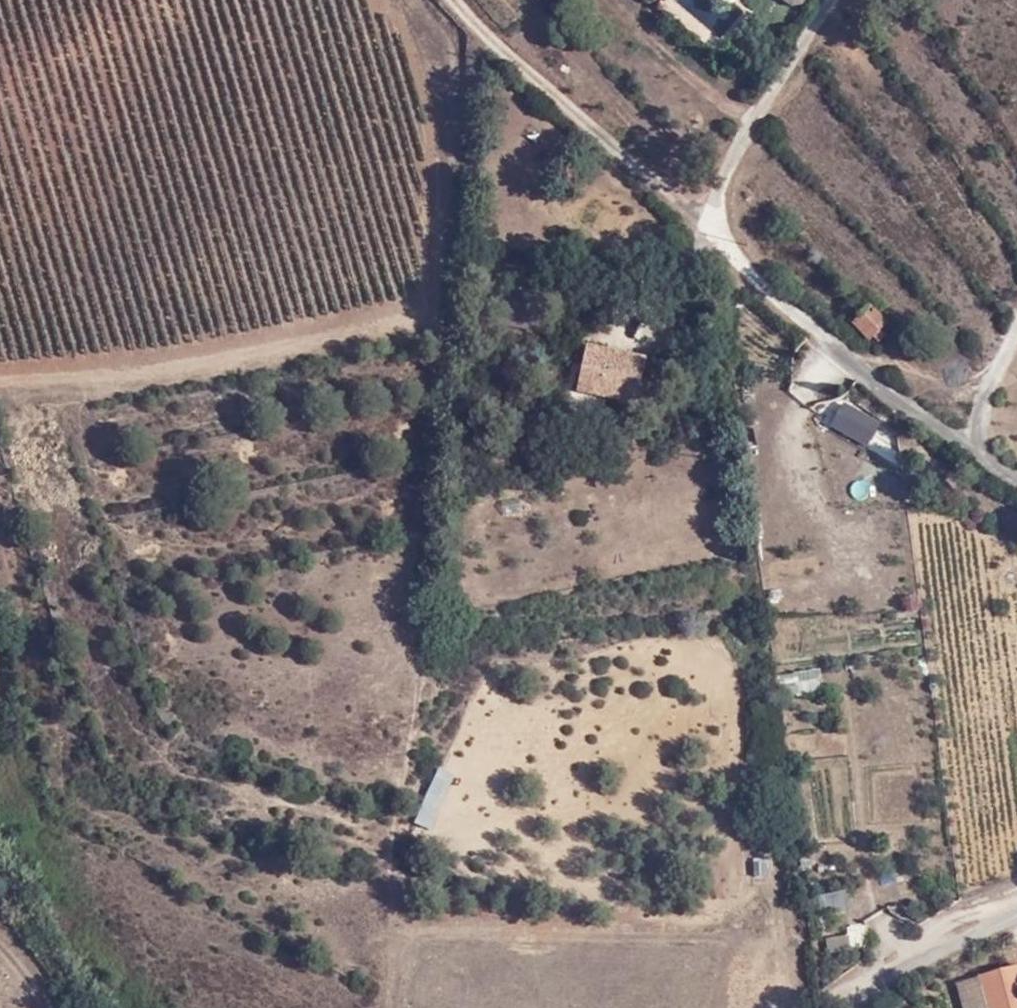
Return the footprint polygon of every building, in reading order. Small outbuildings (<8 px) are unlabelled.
[(886,323),(872,305),(853,323),(869,341),(886,323)] [(646,357),(588,345),(578,389),(636,402),(646,357)] [(980,976),(988,1007),(1016,1007),(1016,967),(1016,966),(980,976)] [(980,976),(955,982),(962,1007),(988,1007),(980,976)]
